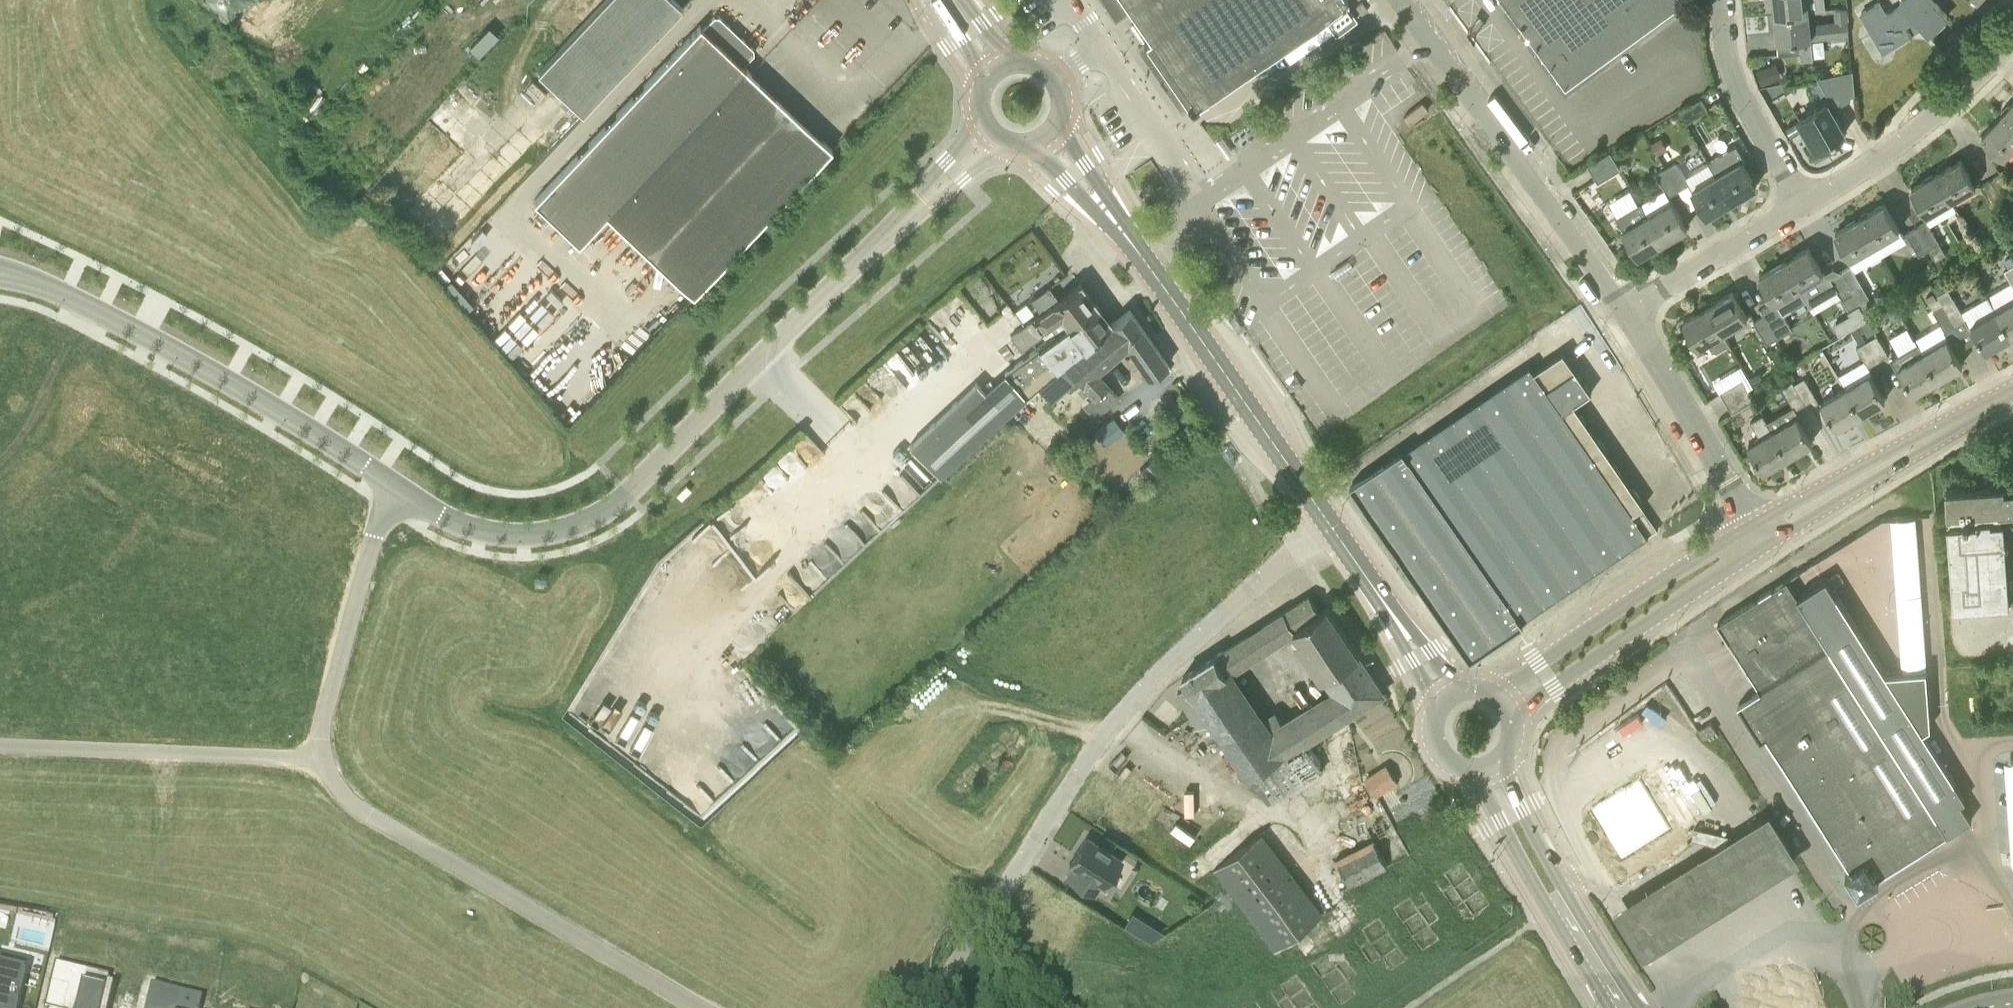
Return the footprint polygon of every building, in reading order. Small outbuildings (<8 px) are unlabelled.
[(538,72),(583,114),(683,8),(675,0),(606,0),(538,72)] [(1156,0),(1125,0),(1135,15),(1156,0)] [(1135,15),(1149,35),(1143,40),(1144,40),(1145,40),(1191,106),(1340,4),(1351,20),(1335,31),(1335,32),(1357,17),(1346,0),(1156,0),(1135,15)] [(1567,85),(1683,0),(1505,0),(1567,85)] [(1809,10),(1808,0),(1774,0),(1775,13),(1809,10)] [(1935,0),(1902,0),(1904,2),(1887,13),(1879,0),(1878,0),(1862,10),(1870,24),(1884,48),(1913,30),(1911,26),(1919,20),(1929,32),(1948,15),(1935,0)] [(1811,26),(1809,10),(1775,13),(1779,54),(1801,51),(1801,59),(1813,58),(1811,37),(1848,33),(1846,7),(1836,7),(1837,24),(1811,26)] [(628,234),(767,87),(743,65),(754,53),(754,48),(719,15),(714,16),(703,27),(701,25),(535,200),(580,243),(607,213),(628,234)] [(477,55),(497,35),(487,26),(468,46),(477,55)] [(1756,68),(1762,83),(1782,76),(1777,61),(1756,68)] [(1837,102),(1852,95),(1840,70),(1825,77),(1837,102)] [(833,149),(767,87),(628,234),(694,296),(833,149)] [(1685,121),(1708,108),(1702,98),(1679,111),(1685,121)] [(2012,126),(2012,101),(2001,114),(2012,126)] [(1833,139),(1845,132),(1828,102),(1800,117),(1817,148),(1833,139)] [(2001,114),(1982,135),(2004,154),(2012,145),(2012,126),(2001,114)] [(1786,128),(1791,136),(1803,129),(1798,121),(1786,128)] [(1660,135),(1651,140),(1658,153),(1667,147),(1660,135)] [(1716,174),(1731,200),(1756,186),(1741,160),(1744,158),(1736,144),(1709,160),(1716,174)] [(1598,180),(1620,167),(1611,152),(1588,165),(1598,180)] [(1936,173),(1951,199),(1976,185),(1961,158),(1936,173)] [(1666,166),(1679,188),(1689,182),(1676,160),(1666,166)] [(1679,188),(1666,166),(1656,173),(1669,195),(1679,188)] [(1951,199),(1936,173),(1912,187),(1927,213),(1951,199)] [(1731,200),(1716,174),(1692,188),(1707,214),(1731,200)] [(2006,200),(1993,177),(1981,184),(1994,207),(2006,200)] [(1647,215),(1662,241),(1687,226),(1672,200),(1647,215)] [(1662,241),(1647,215),(1640,203),(1617,217),(1639,255),(1662,241)] [(1860,217),(1875,243),(1900,229),(1884,203),(1860,217)] [(1875,243),(1860,217),(1836,231),(1851,257),(1875,243)] [(1916,226),(1929,248),(1936,259),(1946,253),(1926,220),(1916,226)] [(1929,248),(1916,226),(1906,232),(1919,253),(1929,248)] [(1785,261),(1806,299),(1810,305),(1838,289),(1852,312),(1862,306),(1841,270),(1841,269),(1834,267),(1823,273),(1808,247),(1785,261)] [(2010,255),(2005,259),(2009,266),(2012,263),(2012,260),(2010,255)] [(1765,314),(1778,335),(1777,336),(1781,343),(1791,337),(1787,331),(1792,328),(1783,313),(1806,299),(1785,261),(1760,275),(1775,301),(1762,309),(1765,314)] [(2009,266),(2005,268),(2012,282),(2012,263),(2009,266)] [(1841,270),(1862,306),(1872,300),(1851,264),(1841,269),(1841,270)] [(1932,283),(1938,292),(1947,287),(1942,278),(1932,283)] [(1081,282),(1063,296),(1045,310),(1031,320),(1010,335),(1021,350),(1041,333),(1047,341),(1057,333),(1058,334),(1098,305),(1095,302),(1095,300),(1091,295),(1089,293),(1081,282)] [(1035,296),(1045,310),(1063,296),(1053,283),(1035,296)] [(1707,306),(1723,332),(1747,317),(1732,291),(1707,306)] [(1955,323),(1943,303),(1939,296),(1937,297),(1933,292),(1926,296),(1944,326),(1946,329),(1955,323)] [(1943,303),(1955,323),(1966,317),(1962,311),(1954,297),(1943,303)] [(1966,317),(1970,325),(1971,324),(1986,350),(2010,336),(1995,310),(1987,297),(1962,311),(1966,317)] [(1995,310),(2010,336),(2012,334),(2012,299),(1995,310)] [(1005,371),(1027,397),(1049,378),(1063,365),(1063,364),(1112,323),(1098,305),(1058,334),(1057,333),(1047,341),(1005,371)] [(1723,332),(1707,306),(1684,319),(1699,345),(1707,340),(1712,349),(1718,350),(1730,343),(1723,332)] [(1867,318),(1866,315),(1861,307),(1852,312),(1849,313),(1856,324),(1867,318)] [(1112,323),(1063,364),(1076,377),(1106,409),(1119,396),(1096,371),(1127,344),(1150,375),(1169,363),(1131,308),(1112,323)] [(1778,335),(1765,314),(1754,320),(1767,342),(1777,336),(1778,335)] [(1877,333),(1866,340),(1878,359),(1889,353),(1877,333)] [(1962,363),(1955,351),(1947,337),(1922,352),(1938,378),(1962,363)] [(1878,359),(1866,340),(1857,345),(1869,365),(1878,359)] [(1938,378),(1922,352),(1916,342),(1890,357),(1896,367),(1899,366),(1914,392),(1938,378)] [(1575,403),(1592,392),(1564,350),(1535,370),(1531,364),(1406,449),(1405,448),(1352,484),(1471,659),(1523,623),(1522,621),(1658,528),(1644,508),(1646,507),(1575,403)] [(1845,387),(1861,413),(1885,399),(1869,372),(1845,387)] [(1805,376),(1794,383),(1805,402),(1816,395),(1805,376)] [(1725,400),(1748,387),(1742,378),(1720,391),(1725,400)] [(1805,402),(1794,383),(1792,380),(1783,385),(1794,404),(1796,407),(1805,402)] [(1008,414),(985,390),(977,381),(909,443),(941,477),(1008,414)] [(1748,387),(1725,400),(1732,411),(1754,398),(1748,387)] [(1861,413),(1845,387),(1821,401),(1836,427),(1861,413)] [(1767,420),(1772,429),(1788,455),(1812,441),(1796,415),(1800,414),(1796,407),(1794,404),(1767,420)] [(1788,455),(1772,429),(1767,420),(1763,413),(1750,420),(1760,437),(1748,444),(1764,470),(1788,455)] [(1106,444),(1125,430),(1114,416),(1095,430),(1106,444)] [(1140,468),(1148,479),(1165,465),(1156,455),(1140,468)] [(2005,481),(1946,485),(1954,599),(1997,596),(2009,595),(2012,595),(2012,485),(2005,486),(2005,481)] [(1902,671),(1927,669),(1916,521),(1891,523),(1902,671)] [(1793,589),(1787,578),(1719,622),(1725,632),(1738,653),(1749,670),(1751,673),(1761,689),(1739,703),(1761,737),(1766,734),(1851,869),(1846,872),(1853,885),(1867,888),(1879,880),(1878,878),(1931,844),(1958,828),(1966,824),(1961,813),(1967,809),(1924,742),(1932,735),(1927,682),(1927,669),(1902,671),(1886,672),(1826,578),(1797,595),(1793,589)] [(1228,672),(1195,694),(1250,776),(1252,775),(1268,803),(1322,769),(1305,741),(1384,692),(1369,669),(1370,669),(1327,606),(1321,610),(1310,594),(1263,625),(1249,634),(1230,645),(1242,662),(1259,651),(1274,642),(1284,635),(1289,641),(1299,634),(1337,691),(1270,734),(1228,672)] [(2009,595),(1997,596),(1997,608),(2010,607),(2009,595)] [(1195,694),(1228,672),(1242,662),(1230,645),(1223,650),(1183,676),(1195,694)] [(1704,739),(1716,731),(1711,722),(1699,730),(1704,739)] [(1376,796),(1398,781),(1386,762),(1364,777),(1376,796)] [(1620,883),(1689,840),(1680,827),(1700,814),(1668,762),(1647,774),(1667,806),(1599,849),(1620,883)] [(2003,766),(2012,865),(2012,868),(2012,765),(2003,766)] [(1804,863),(1774,814),(1737,836),(1700,859),(1689,840),(1620,883),(1632,901),(1619,909),(1649,958),(1768,885),(1804,863)] [(1408,818),(1400,824),(1406,833),(1415,828),(1408,818)] [(1277,948),(1319,916),(1257,835),(1215,869),(1277,948)] [(1086,836),(1075,853),(1070,861),(1069,862),(1071,863),(1074,865),(1067,875),(1094,893),(1101,882),(1105,885),(1122,858),(1086,836)] [(1380,837),(1371,842),(1378,852),(1380,851),(1386,847),(1380,837)] [(1349,885),(1387,865),(1380,851),(1378,852),(1371,842),(1336,860),(1349,885)] [(1473,917),(1491,904),(1461,861),(1443,873),(1451,884),(1441,891),(1453,909),(1463,902),(1473,917)] [(1324,873),(1316,878),(1323,888),(1331,883),(1324,873)] [(1392,908),(1422,951),(1440,939),(1430,925),(1440,918),(1427,900),(1418,907),(1410,895),(1392,908)] [(1136,932),(1150,941),(1164,933),(1144,920),(1136,932)] [(1241,927),(1233,933),(1240,943),(1248,937),(1241,927)] [(1213,946),(1205,951),(1211,961),(1220,956),(1213,946)] [(1310,964),(1340,1007),(1358,995),(1348,981),(1358,974),(1345,956),(1335,963),(1328,952),(1310,964)] [(25,973),(22,973),(0,968),(0,1007),(16,1007),(25,973)] [(45,1007),(102,1007),(108,984),(54,971),(45,1007)] [(1297,973),(1279,985),(1286,997),(1276,1003),(1280,1007),(1320,1007),(1297,973)] [(1158,982),(1150,987),(1157,997),(1165,991),(1158,982)] [(200,1007),(148,994),(145,1007),(200,1007)]
